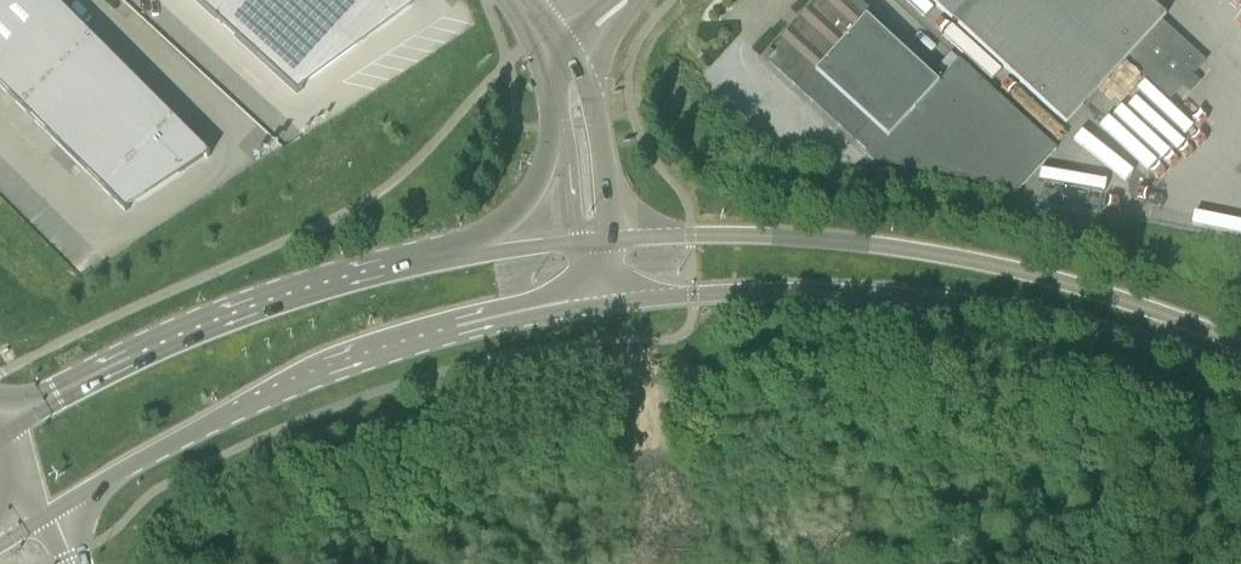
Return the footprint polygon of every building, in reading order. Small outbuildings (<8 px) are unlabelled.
[(55,0),(0,0),(0,86),(126,212),(130,209),(128,206),(205,156),(207,159),(211,156),(55,0)] [(297,94),(303,90),(299,87),(409,6),(402,0),(194,0),(297,94)] [(886,35),(889,31),(857,0),(823,0),(773,54),(770,51),(764,58),(880,162),(1019,190),(1020,190),(1058,149),(1058,148),(961,60),(939,83),(886,35)] [(1150,0),(930,0),(1067,124),(1126,60),(1169,99),(1206,59),(1163,20),(1167,16),(1150,0)] [(1175,167),(1202,129),(1148,90),(1120,127),(1175,167)]
